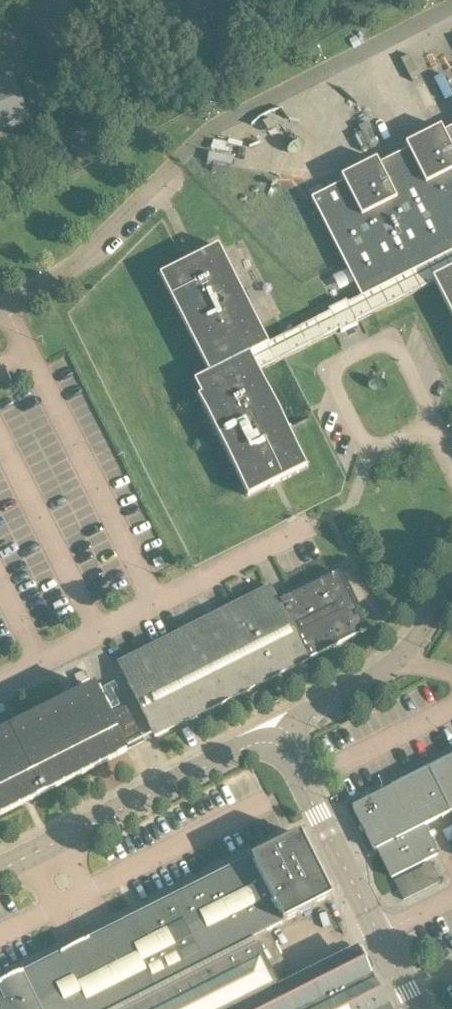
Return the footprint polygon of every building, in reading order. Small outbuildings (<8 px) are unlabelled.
[(32,123),(13,73),(0,78),(0,135),(32,123)] [(19,83),(28,107),(39,103),(30,79),(19,83)] [(347,306),(356,324),(360,322),(374,314),(434,283),(451,318),(451,129),(443,134),(440,129),(406,147),(408,151),(379,166),(376,161),(341,179),(344,184),(312,200),(344,263),(347,268),(362,298),(347,306)] [(230,464),(241,486),(247,498),(273,485),(306,469),(288,432),(287,431),(270,397),(268,394),(267,391),(260,378),(258,373),(275,365),(284,360),(335,335),(339,333),(340,335),(357,327),(356,324),(347,306),(345,303),(328,311),(329,314),(326,316),(286,336),(285,337),(283,338),(267,346),(258,327),(250,313),(220,252),(218,248),(198,257),(184,265),(183,265),(159,277),(209,375),(193,383),(201,398),(199,398),(197,399),(198,400),(230,464)] [(366,631),(357,614),(357,613),(338,576),(278,605),(273,593),(118,666),(155,739),(156,738),(176,728),(195,719),(292,670),(366,632),(366,631)] [(133,726),(125,710),(115,715),(104,693),(0,745),(0,817),(19,807),(31,801),(36,798),(126,753),(125,752),(142,744),(133,726)] [(370,800),(352,809),(374,852),(377,851),(379,856),(391,880),(440,855),(426,827),(451,814),(451,759),(370,800)] [(313,909),(331,900),(299,836),(0,987),(0,1008),(386,1008),(357,952),(278,992),(253,940),(313,909)]
